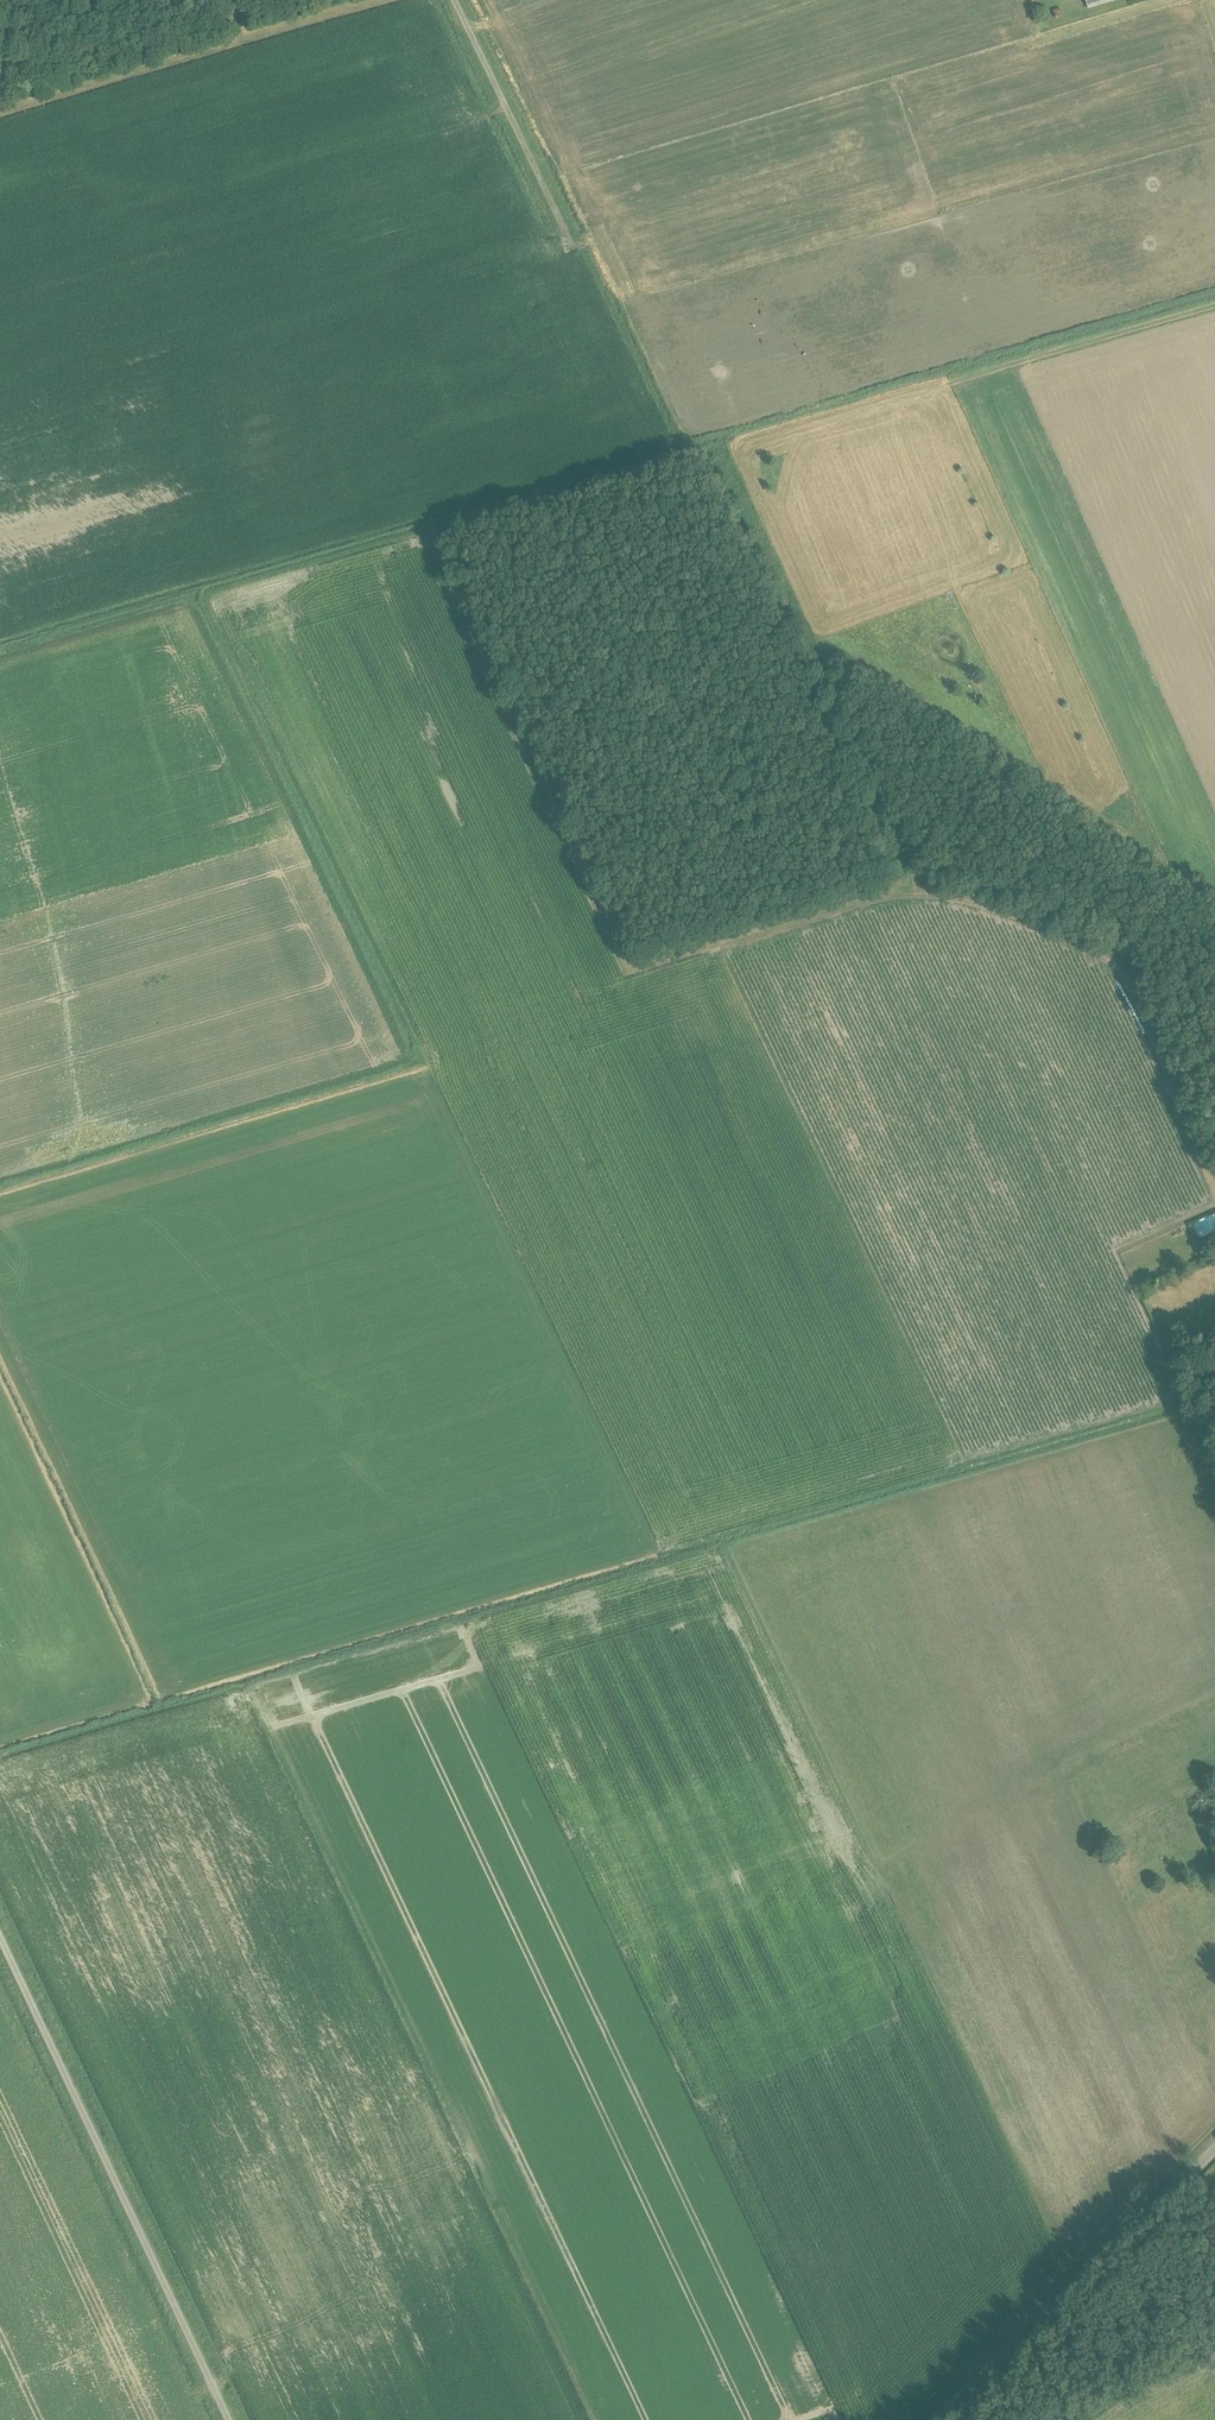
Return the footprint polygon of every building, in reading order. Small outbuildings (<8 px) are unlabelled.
[(1087,8),(1113,0),(1085,0),(1087,8)] [(1057,16),(1064,14),(1062,6),(1055,8),(1057,16)] [(1201,1234),(1214,1227),(1214,1210),(1194,1220),(1201,1234)] [(1197,1391),(1203,1403),(1209,1400),(1204,1388),(1197,1391)]
